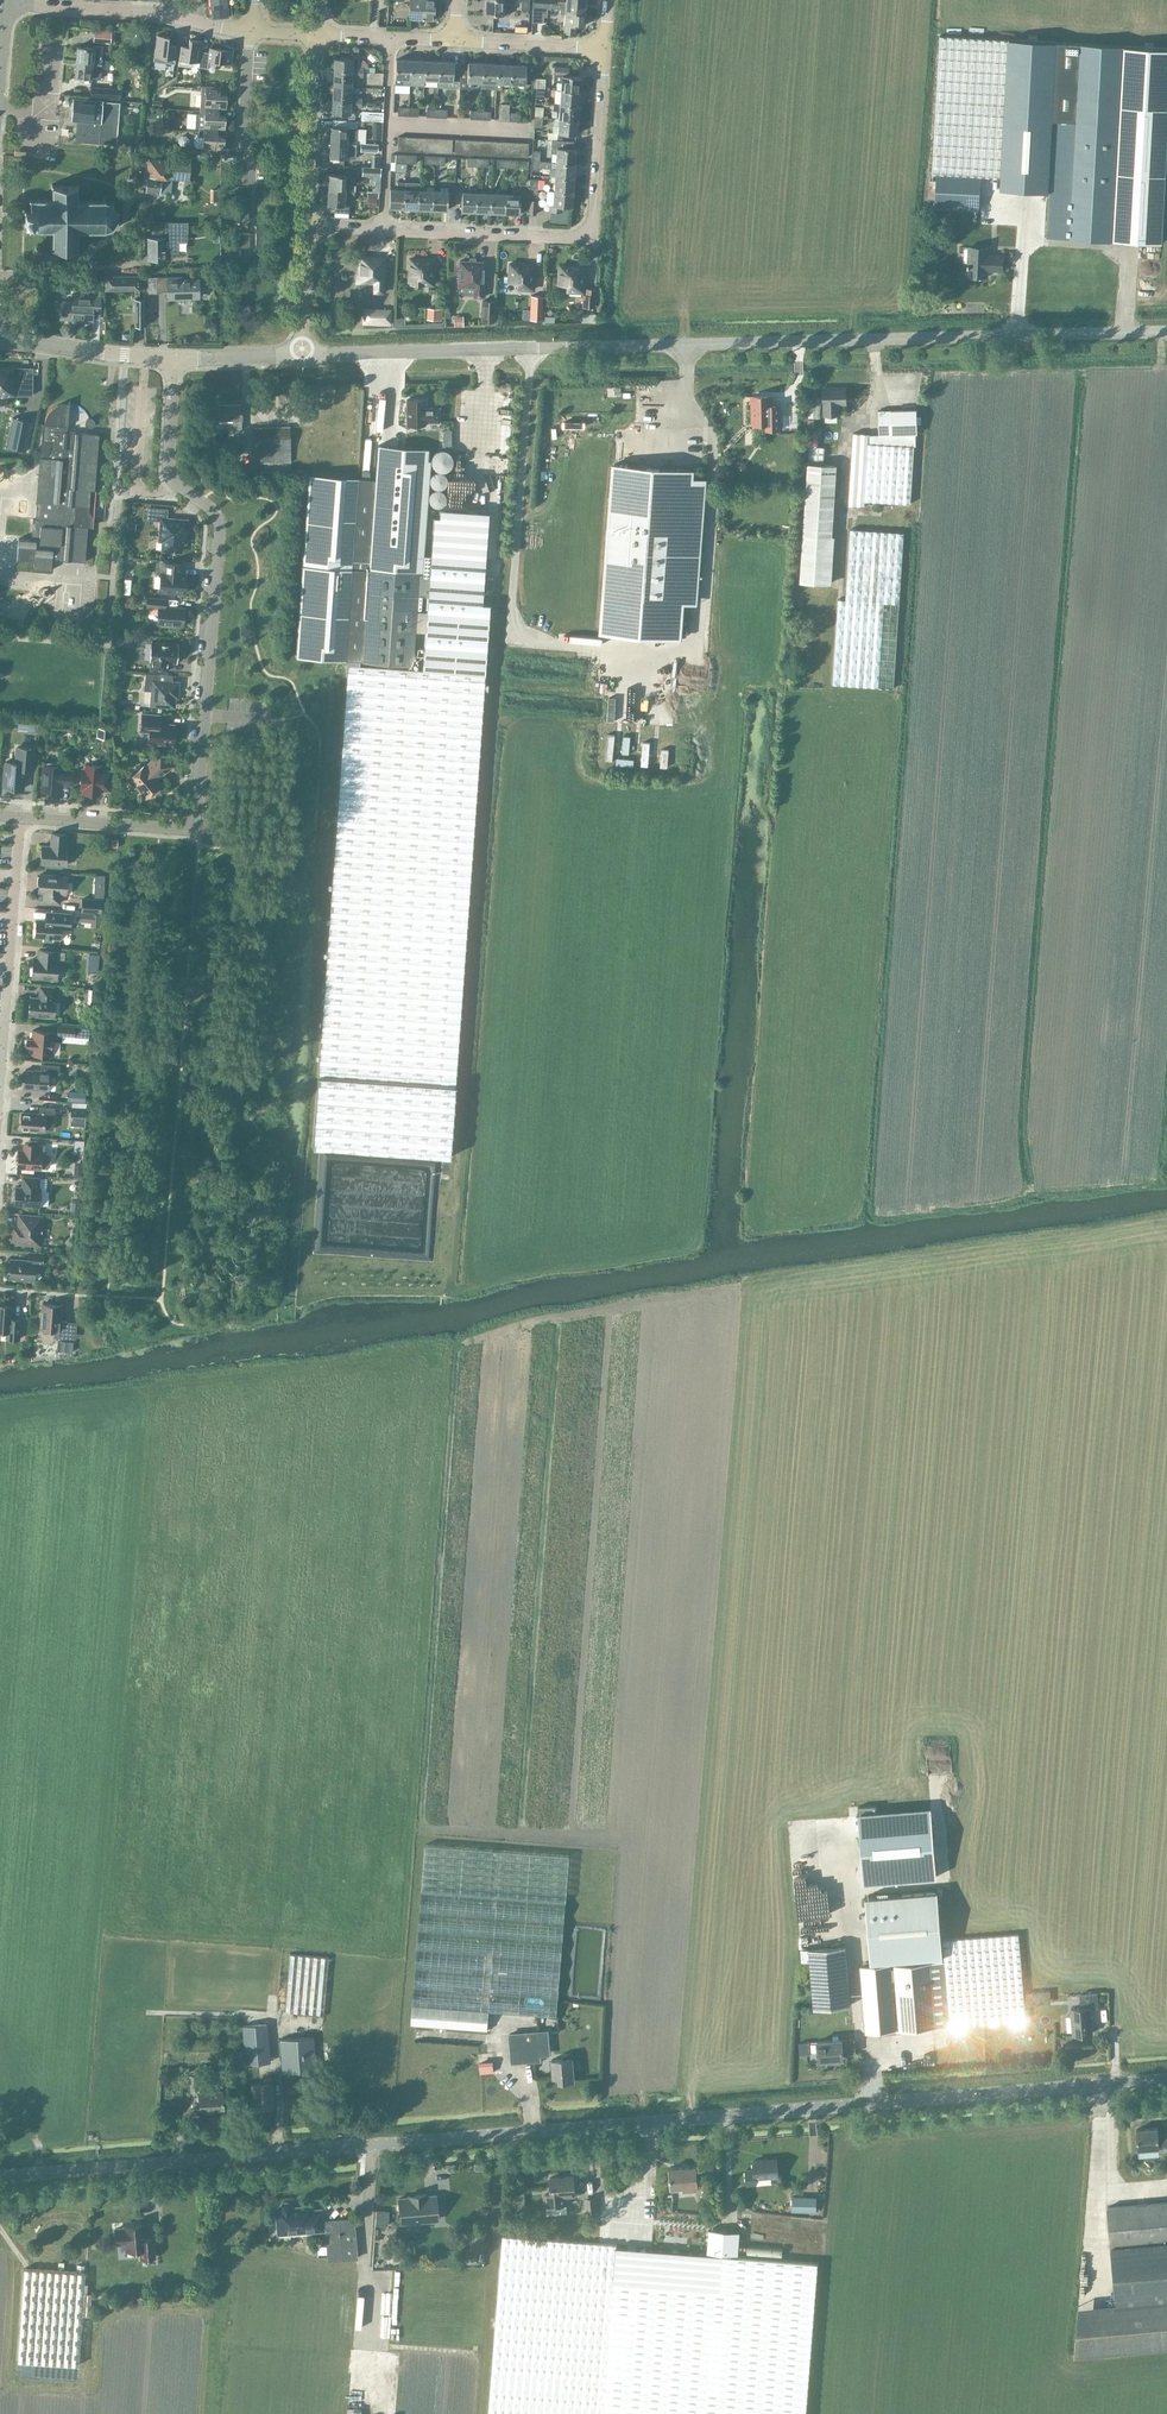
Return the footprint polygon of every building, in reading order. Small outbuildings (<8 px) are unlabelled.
[(213,18),(228,16),(227,0),(211,0),(213,18)] [(410,18),(433,20),(434,0),(411,0),(410,18)] [(467,10),(480,9),(480,0),(467,0),(467,10)] [(501,0),(486,0),(485,14),(504,15),(505,0),(501,0)] [(585,11),(586,0),(565,0),(565,1),(558,0),(558,3),(550,3),(550,8),(561,9),(585,11)] [(530,1),(522,1),(522,10),(529,11),(530,1)] [(548,17),(548,8),(542,8),(533,7),(533,22),(544,22),(544,17),(548,17)] [(561,9),(561,14),(565,14),(564,33),(576,34),(576,25),(584,26),(585,11),(561,9)] [(103,39),(112,39),(112,31),(96,30),(95,42),(102,42),(103,39)] [(542,34),(542,43),(561,42),(561,33),(542,34)] [(175,64),(178,45),(170,44),(171,37),(157,35),(154,57),(161,57),(161,62),(175,64)] [(940,36),(932,173),(938,174),(981,176),(1001,177),(1009,40),(940,36)] [(201,63),(202,51),(204,41),(190,39),(189,46),(181,45),(179,59),(179,64),(193,66),(194,62),(200,63),(201,63)] [(1001,177),(1001,190),(1050,193),(1047,237),(1112,240),(1123,47),(1010,40),(1009,40),(1001,177)] [(79,47),(77,62),(103,64),(104,60),(105,51),(105,46),(93,45),(93,48),(79,47)] [(209,52),(202,51),(201,63),(200,63),(200,67),(208,68),(209,61),(231,64),(233,48),(227,46),(225,49),(210,47),(209,52)] [(1114,240),(1162,243),(1166,162),(1166,49),(1125,46),(1114,240)] [(335,58),(334,71),(364,72),(364,67),(353,66),(354,59),(335,58)] [(411,61),(397,60),(396,85),(410,86),(411,61)] [(411,61),(410,86),(424,87),(424,80),(425,61),(411,61)] [(424,80),(438,80),(439,62),(425,61),(424,80)] [(103,64),(77,62),(76,78),(102,80),(103,69),(103,65),(103,64)] [(439,62),(438,80),(452,81),(453,62),(439,62)] [(482,81),(482,63),(468,63),(468,70),(461,70),(460,88),(473,89),(473,81),(482,81)] [(482,63),(482,81),(496,82),(497,64),(482,63)] [(511,64),(497,64),(496,82),(496,89),(502,90),(502,82),(510,82),(511,64)] [(525,65),(511,64),(510,82),(525,83),(525,65)] [(561,82),(560,90),(580,91),(581,77),(569,75),(569,68),(555,67),(554,82),(561,82)] [(334,71),(333,86),(352,86),(353,77),(363,77),(364,72),(334,71)] [(538,79),(537,88),(545,89),(545,79),(538,79)] [(91,86),(90,97),(121,99),(122,89),(91,86)] [(205,108),(220,109),(226,109),(227,96),(221,95),(221,87),(202,86),(201,95),(206,95),(205,107),(205,108)] [(333,86),(333,101),(362,102),(362,101),(362,97),(352,97),(352,86),(333,86)] [(545,89),(537,88),(536,98),(544,99),(545,89)] [(579,106),(580,91),(560,90),(559,104),(579,106)] [(74,98),(72,120),(79,121),(78,138),(86,138),(86,141),(100,143),(100,141),(106,142),(106,143),(118,144),(121,103),(104,101),(74,98)] [(333,101),(332,113),(349,114),(351,114),(351,107),(356,107),(362,107),(362,102),(333,101)] [(558,119),(578,120),(579,106),(559,104),(553,103),(553,110),(559,111),(558,119)] [(499,120),(509,120),(509,112),(510,104),(500,104),(499,120)] [(196,114),(195,128),(200,128),(200,127),(204,128),(219,129),(226,130),(226,116),(219,115),(220,109),(205,108),(205,107),(201,107),(200,114),(196,114)] [(398,115),(408,115),(409,108),(399,107),(398,115)] [(536,107),(535,117),(543,118),(543,107),(536,107)] [(409,108),(408,115),(418,116),(419,108),(409,108)] [(427,116),(437,117),(438,109),(428,108),(427,116)] [(438,109),(437,117),(447,117),(447,110),(438,109)] [(471,118),(480,119),(480,111),(471,110),(471,118)] [(362,111),(362,119),(377,119),(376,111),(362,111)] [(480,111),(480,119),(490,119),(491,112),(480,111)] [(519,113),(509,112),(509,120),(519,120),(519,113)] [(192,126),(193,113),(184,113),(184,126),(192,126)] [(543,118),(535,117),(534,127),(542,127),(543,118)] [(557,133),(557,140),(562,140),(563,134),(577,135),(578,120),(558,119),(557,133)] [(328,129),(328,134),(329,135),(331,135),(331,142),(356,143),(357,127),(348,127),(331,126),(331,128),(329,128),(328,129)] [(196,138),(196,145),(197,147),(203,148),(203,149),(224,150),(225,136),(218,136),(219,129),(204,128),(200,127),(200,128),(199,136),(198,136),(196,138)] [(535,129),(534,136),(545,138),(546,131),(535,129)] [(576,135),(575,145),(584,146),(584,136),(576,135)] [(546,139),(546,145),(553,145),(553,147),(557,147),(556,153),(556,162),(575,163),(576,149),(562,148),(562,140),(557,140),(548,139),(546,139)] [(331,142),(330,157),(347,158),(356,158),(356,143),(331,142)] [(533,151),(532,160),(540,161),(540,151),(533,151)] [(396,162),(406,163),(406,155),(397,154),(396,162)] [(406,155),(406,163),(416,163),(416,155),(406,155)] [(147,192),(172,194),(173,179),(190,181),(192,158),(169,156),(168,161),(150,159),(147,192)] [(425,163),(435,164),(435,156),(425,156),(425,163)] [(435,156),(435,164),(445,164),(445,157),(435,156)] [(497,167),(507,167),(507,160),(498,159),(497,167)] [(507,160),(507,167),(517,168),(517,160),(507,160)] [(540,161),(532,160),(531,170),(539,171),(540,161)] [(556,162),(555,176),(574,178),(575,163),(556,162)] [(358,176),(371,176),(371,169),(358,168),(358,176)] [(329,184),(328,189),(355,191),(355,186),(346,185),(346,175),(329,174),(329,175),(327,175),(326,176),(326,182),(327,184),(329,184)] [(931,180),(930,198),(937,198),(936,207),(979,210),(981,176),(938,174),(938,180),(931,180)] [(555,176),(554,191),(573,192),(574,178),(555,176)] [(531,179),(531,189),(538,190),(539,180),(531,179)] [(390,188),(389,208),(404,208),(405,189),(405,182),(398,182),(397,189),(390,188)] [(405,189),(404,208),(418,209),(419,190),(419,183),(405,182),(405,189)] [(80,251),(78,248),(78,231),(89,232),(89,234),(92,234),(92,231),(102,232),(102,234),(105,234),(105,232),(111,229),(113,231),(115,229),(113,227),(117,223),(120,223),(120,221),(118,221),(118,215),(120,215),(120,212),(117,212),(114,206),(115,205),(114,203),(112,205),(105,203),(105,200),(102,200),(102,202),(92,202),(93,199),(90,199),(90,201),(79,201),(79,189),(81,187),(79,184),(77,187),(56,186),(53,183),(51,185),(53,187),(53,201),(48,201),(48,198),(45,198),(45,201),(39,200),(39,198),(37,198),(37,201),(33,200),(31,199),(29,200),(30,202),(30,210),(27,210),(24,207),(22,209),(25,212),(25,220),(22,222),(24,224),(27,221),(30,221),(30,229),(29,230),(30,232),(33,231),(37,231),(37,233),(39,233),(39,231),(45,231),(45,233),(47,233),(47,231),(53,231),(52,248),(51,250),(52,252),(54,249),(76,250),(78,252),(80,251)] [(433,190),(434,188),(426,187),(426,190),(419,190),(418,209),(433,210),(433,190)] [(433,190),(433,210),(447,210),(448,188),(440,188),(440,191),(433,190)] [(469,192),(455,191),(454,205),(462,205),(461,211),(476,211),(477,192),(477,188),(469,188),(469,192)] [(355,191),(328,189),(328,196),(326,196),(325,202),(326,203),(328,203),(328,205),(335,205),(335,212),(349,213),(349,205),(345,205),(345,195),(355,196),(355,191)] [(538,190),(531,189),(529,213),(536,214),(538,190)] [(498,193),(492,193),(491,212),(505,213),(506,194),(506,190),(499,190),(498,193)] [(513,194),(506,194),(505,213),(520,213),(521,191),(513,190),(513,194)] [(573,192),(554,191),(553,205),(551,205),(550,211),(562,212),(562,206),(572,206),(573,192)] [(477,192),(476,211),(491,212),(492,193),(477,192)] [(249,197),(243,198),(244,216),(251,216),(249,197)] [(165,238),(148,238),(148,260),(167,259),(167,253),(179,253),(179,233),(188,233),(188,223),(165,222),(165,238)] [(265,226),(257,226),(257,250),(266,250),(265,226)] [(236,247),(250,247),(250,233),(236,233),(236,247)] [(990,255),(990,247),(970,246),(968,275),(982,276),(982,271),(1002,272),(1003,255),(990,255)] [(357,274),(357,283),(368,283),(368,281),(375,282),(374,292),(383,292),(384,265),(385,257),(377,257),(360,256),(359,274),(357,274)] [(410,258),(409,283),(434,285),(435,268),(426,267),(427,259),(410,258)] [(460,261),(459,286),(475,287),(475,296),(475,297),(484,297),(486,262),(460,261)] [(534,273),(525,272),(526,264),(510,263),(509,283),(517,283),(517,289),(533,290),(534,273)] [(559,265),(558,285),(567,285),(567,291),(583,292),(582,307),(595,308),(595,289),(583,288),(584,274),(575,274),(576,266),(559,265)] [(140,290),(140,276),(109,277),(106,280),(106,291),(140,290)] [(149,278),(149,293),(167,292),(168,299),(200,298),(199,279),(168,280),(168,277),(149,278)] [(62,302),(60,319),(72,321),(72,322),(76,323),(76,321),(92,323),(92,317),(100,318),(102,298),(74,295),(74,303),(62,302)] [(543,296),(531,295),(531,309),(530,319),(542,320),(543,296)] [(145,299),(134,299),(135,327),(145,327),(145,299)] [(484,302),(483,322),(495,323),(496,302),(484,302)] [(390,324),(391,310),(364,309),(364,323),(390,324)] [(428,309),(427,319),(440,320),(440,309),(428,309)] [(582,313),(582,322),(596,322),(596,313),(593,313),(593,309),(583,309),(583,313),(582,313)] [(462,454),(491,457),(498,391),(491,391),(494,358),(474,356),(471,386),(459,385),(457,410),(465,411),(464,422),(474,423),(473,430),(477,430),(475,443),(487,445),(487,449),(480,449),(480,452),(462,450),(462,454)] [(7,398),(7,396),(32,396),(33,368),(15,368),(0,368),(0,398),(7,398)] [(847,388),(824,388),(824,405),(826,405),(826,415),(840,415),(840,405),(847,404),(847,388)] [(810,394),(809,418),(821,418),(822,394),(810,394)] [(766,425),(766,431),(781,430),(781,406),(772,406),(772,397),(752,397),(753,426),(766,425)] [(426,424),(440,423),(440,409),(430,409),(430,410),(426,410),(426,400),(408,401),(408,405),(406,407),(406,410),(406,413),(408,415),(408,426),(426,426),(426,424)] [(19,539),(18,560),(35,561),(34,569),(52,570),(53,559),(85,561),(87,527),(92,527),(93,517),(89,512),(88,512),(90,490),(96,490),(100,434),(76,432),(67,432),(70,401),(69,401),(69,403),(63,404),(57,405),(52,409),(48,413),(46,418),(44,424),(42,424),(42,425),(43,425),(36,501),(37,501),(36,519),(34,518),(32,540),(19,539)] [(219,405),(219,420),(234,420),(234,431),(242,431),(242,405),(219,405)] [(879,435),(916,434),(918,434),(917,409),(878,410),(879,434),(879,435)] [(26,451),(32,421),(13,417),(7,447),(26,451)] [(86,424),(86,425),(86,426),(87,427),(88,427),(88,428),(89,428),(90,428),(91,428),(92,428),(92,427),(93,427),(94,426),(94,425),(95,425),(95,424),(95,423),(95,422),(95,421),(94,421),(94,420),(93,419),(91,419),(91,418),(89,419),(88,419),(87,420),(86,421),(86,422),(86,424)] [(256,463),(291,462),(290,427),(255,428),(256,463)] [(808,451),(818,452),(820,430),(809,429),(808,451)] [(916,434),(879,435),(869,435),(869,434),(854,433),(850,505),(865,506),(865,501),(912,504),(915,446),(916,447),(916,434)] [(301,589),(296,657),(339,660),(348,661),(360,662),(413,665),(417,610),(428,448),(379,444),(376,479),(309,474),(301,589)] [(804,535),(833,537),(837,466),(809,464),(804,535)] [(607,579),(602,634),(680,640),(691,503),(706,504),(708,481),(693,480),(694,472),(616,466),(613,507),(611,522),(611,524),(609,524),(608,529),(611,529),(608,564),(607,579)] [(175,552),(174,553),(177,553),(177,552),(182,552),(183,536),(187,536),(188,521),(167,519),(168,509),(150,508),(149,520),(162,521),(160,541),(164,541),(163,551),(175,552)] [(314,1144),(313,1147),(320,1148),(443,1157),(450,1157),(455,1084),(463,984),(489,611),(490,604),(482,603),(484,574),(485,560),(486,558),(489,512),(440,509),(439,517),(434,516),(431,554),(427,611),(423,669),(360,664),(360,662),(348,661),(344,720),(319,1074),(314,1144)] [(832,686),(893,690),(905,534),(851,530),(846,601),(838,600),(832,686)] [(187,575),(180,575),(181,564),(167,563),(166,574),(161,573),(160,591),(186,593),(186,591),(188,589),(189,586),(190,583),(189,580),(187,577),(187,575)] [(158,624),(183,626),(185,608),(166,607),(166,599),(148,598),(148,607),(159,608),(158,624)] [(84,606),(82,625),(91,626),(93,607),(84,606)] [(151,670),(168,671),(168,664),(171,662),(177,663),(178,645),(152,643),(151,661),(152,661),(151,670)] [(797,643),(797,652),(808,652),(808,643),(797,643)] [(152,705),(174,707),(176,692),(178,692),(179,683),(173,683),(173,676),(146,674),(145,691),(153,691),(152,705)] [(609,698),(608,721),(615,721),(616,698),(609,698)] [(672,720),(675,705),(653,702),(651,716),(672,720)] [(141,731),(149,732),(148,743),(174,745),(174,738),(175,737),(176,736),(176,735),(177,734),(177,733),(177,732),(177,731),(176,730),(176,729),(175,728),(175,725),(160,724),(160,716),(142,714),(141,731)] [(111,738),(112,727),(97,726),(96,737),(111,738)] [(613,761),(616,735),(607,735),(605,760),(613,761)] [(630,754),(631,737),(624,736),(623,754),(630,754)] [(649,766),(650,743),(643,742),(642,766),(649,766)] [(16,763),(6,762),(4,787),(24,789),(25,769),(33,770),(35,749),(17,747),(16,763)] [(668,767),(669,750),(662,749),(661,767),(668,767)] [(161,776),(172,766),(161,753),(146,766),(145,765),(130,778),(131,780),(129,781),(135,788),(137,787),(147,798),(162,785),(157,779),(161,775),(161,776)] [(634,766),(635,760),(617,758),(617,765),(634,766)] [(42,790),(60,791),(60,784),(73,785),(74,770),(62,769),(62,766),(58,766),(58,763),(48,762),(48,765),(44,765),(42,790)] [(82,769),(80,789),(83,789),(83,793),(87,793),(87,794),(87,795),(88,795),(88,796),(89,796),(89,797),(90,797),(91,797),(92,797),(93,797),(94,796),(95,796),(95,795),(96,795),(96,794),(100,794),(101,790),(110,791),(112,771),(102,770),(102,766),(85,765),(85,769),(82,769)] [(52,843),(52,846),(42,846),(41,864),(66,866),(68,848),(65,847),(66,834),(52,833),(51,843),(52,843)] [(44,902),(60,903),(61,894),(66,894),(68,876),(40,874),(40,876),(38,876),(37,885),(39,885),(39,886),(40,887),(40,891),(39,890),(39,892),(44,892),(44,902)] [(102,900),(83,898),(82,910),(101,912),(102,900)] [(46,920),(37,919),(35,937),(45,938),(45,941),(52,941),(53,938),(60,939),(61,928),(70,929),(71,914),(47,912),(46,920)] [(78,912),(78,922),(86,923),(87,913),(78,912)] [(34,958),(32,977),(57,979),(59,961),(65,961),(65,952),(39,950),(38,958),(34,958)] [(39,994),(41,994),(40,998),(31,997),(29,1015),(55,1017),(56,999),(54,999),(55,987),(40,986),(39,994)] [(88,1028),(58,1025),(58,1033),(54,1032),(33,1030),(32,1039),(28,1038),(27,1048),(32,1048),(31,1054),(52,1055),(54,1040),(62,1041),(62,1035),(87,1037),(88,1028)] [(23,1088),(49,1090),(50,1072),(59,1073),(60,1065),(41,1064),(40,1071),(25,1070),(23,1088)] [(86,1092),(68,1091),(67,1100),(85,1102),(86,1092)] [(87,1103),(73,1102),(71,1120),(86,1121),(87,1103)] [(20,1129),(44,1131),(44,1129),(53,1129),(55,1108),(40,1107),(39,1114),(22,1112),(20,1129)] [(19,1150),(17,1167),(47,1169),(50,1166),(51,1156),(48,1153),(45,1153),(45,1145),(37,1145),(37,1144),(25,1143),(25,1144),(28,1144),(28,1151),(19,1150)] [(22,1184),(23,1184),(23,1187),(16,1187),(14,1205),(40,1207),(41,1189),(39,1189),(39,1178),(23,1176),(22,1184)] [(73,1203),(72,1214),(81,1214),(81,1203),(73,1203)] [(23,1216),(22,1224),(18,1227),(13,1226),(12,1240),(17,1241),(17,1243),(40,1245),(42,1217),(19,1215),(19,1216),(23,1216)] [(9,1278),(34,1280),(35,1263),(43,1264),(43,1253),(29,1252),(28,1260),(10,1259),(9,1278)] [(6,1331),(6,1338),(20,1339),(21,1319),(14,1318),(12,1315),(13,1305),(6,1305),(4,1303),(0,1302),(0,1331),(6,1331)] [(60,1321),(61,1305),(42,1304),(40,1329),(42,1329),(44,1332),(49,1333),(52,1330),(54,1330),(54,1337),(66,1338),(68,1322),(60,1321)] [(31,1346),(34,1355),(59,1349),(57,1339),(31,1346)] [(69,1351),(70,1341),(60,1341),(60,1350),(69,1351)] [(878,1815),(877,1805),(858,1807),(864,1883),(937,1877),(931,1810),(878,1815)] [(426,1845),(422,1890),(566,1902),(570,1856),(426,1845)] [(566,1902),(422,1890),(413,2006),(489,2011),(557,2017),(566,1902)] [(943,1958),(937,1891),(865,1898),(871,1964),(933,1959),(933,1962),(943,1962),(943,1958)] [(812,1908),(795,1909),(795,1921),(813,1920),(812,1908)] [(950,2025),(950,2026),(1026,2020),(1019,1934),(943,1940),(945,1961),(950,2025)] [(809,1949),(814,2009),(849,2006),(845,1946),(809,1949)] [(809,1949),(801,1950),(802,1962),(809,1961),(809,1949)] [(286,2012),(324,2015),(329,1957),(290,1954),(286,2012)] [(950,2025),(945,1961),(943,1962),(933,1962),(895,1965),(895,1968),(892,1968),(893,1980),(896,1980),(900,2029),(950,2025)] [(897,2030),(893,1980),(892,1968),(892,1965),(862,1968),(866,2032),(897,2030)] [(1072,2009),(1074,2034),(1093,2032),(1091,2007),(1099,2006),(1098,1992),(1080,1994),(1082,2008),(1072,2009)] [(489,2011),(413,2006),(412,2024),(488,2030),(489,2011)] [(268,2023),(243,2025),(246,2065),(271,2063),(268,2023)] [(510,2035),(511,2062),(539,2060),(537,2033),(510,2035)] [(284,2037),(285,2070),(318,2069),(316,2036),(284,2037)] [(854,2039),(841,2040),(838,2040),(838,2036),(832,2036),(833,2040),(817,2042),(818,2060),(843,2059),(843,2053),(855,2053),(854,2039)] [(552,2060),(553,2077),(559,2077),(560,2082),(574,2081),(573,2053),(563,2054),(564,2059),(552,2060)] [(190,2075),(192,2089),(200,2088),(198,2074),(190,2075)] [(266,2082),(261,2082),(255,2082),(254,2104),(274,2105),(274,2078),(266,2078),(266,2082)] [(200,2093),(201,2111),(226,2110),(224,2091),(200,2093)] [(1137,2129),(1139,2157),(1160,2155),(1160,2153),(1166,2152),(1166,2133),(1159,2134),(1158,2128),(1137,2129)] [(747,2184),(749,2184),(756,2183),(756,2177),(771,2176),(772,2182),(782,2182),(781,2175),(779,2175),(778,2159),(754,2161),(754,2169),(746,2169),(747,2184)] [(685,2187),(685,2190),(699,2189),(697,2166),(671,2169),(672,2188),(685,2187)] [(574,2177),(550,2179),(551,2193),(544,2194),(545,2205),(569,2204),(569,2196),(575,2195),(574,2177)] [(427,2197),(427,2195),(410,2196),(410,2199),(400,2200),(402,2223),(423,2221),(422,2217),(438,2216),(437,2196),(427,2197)] [(817,2197),(793,2196),(792,2211),(816,2211),(817,2197)] [(596,2199),(587,2200),(588,2216),(597,2216),(596,2199)] [(1074,2355),(1166,2347),(1166,2202),(1108,2207),(1116,2303),(1078,2307),(1074,2355)] [(293,2208),(292,2206),(289,2203),(283,2203),(280,2207),(280,2209),(277,2209),(278,2226),(280,2225),(281,2234),(324,2231),(322,2210),(311,2210),(311,2206),(293,2208)] [(743,2212),(741,2230),(750,2230),(751,2213),(743,2212)] [(326,2222),(329,2257),(330,2261),(358,2258),(359,2258),(355,2219),(326,2222)] [(125,2225),(125,2228),(116,2229),(117,2243),(127,2242),(127,2250),(141,2249),(142,2258),(155,2257),(153,2238),(144,2239),(143,2224),(125,2225)] [(739,2254),(739,2253),(740,2232),(710,2230),(708,2247),(708,2252),(723,2253),(731,2254),(739,2254)] [(731,2256),(731,2254),(723,2253),(723,2255),(695,2253),(617,2247),(617,2245),(532,2238),(503,2235),(489,2413),(806,2413),(813,2333),(818,2263),(786,2260),(731,2256)] [(18,2360),(79,2365),(85,2272),(24,2268),(18,2360)] [(461,2310),(367,2303),(358,2413),(453,2413),(461,2310)]
